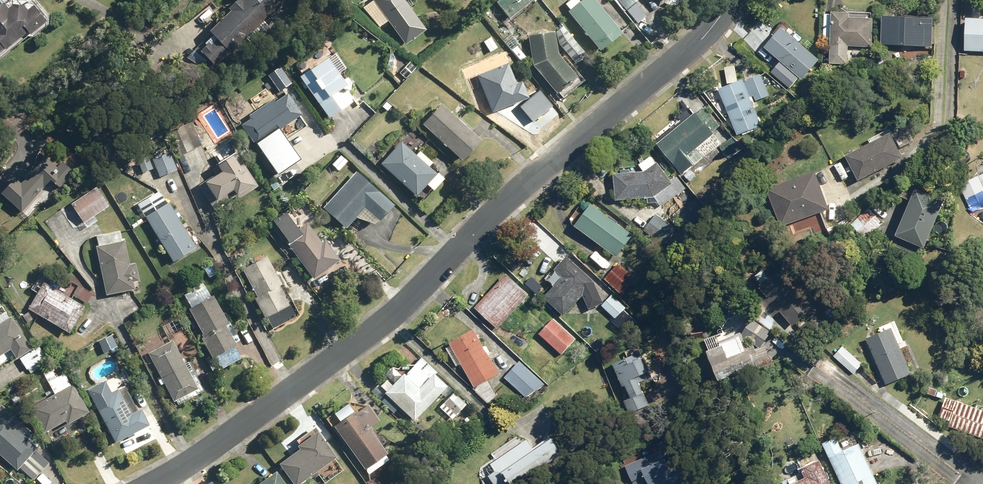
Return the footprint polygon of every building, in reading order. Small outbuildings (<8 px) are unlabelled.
[(10,47),(11,49),(33,31),(36,34),(52,21),(39,4),(31,9),(28,4),(16,3),(12,7),(6,0),(0,0),(0,55),(10,47)] [(214,69),(232,51),(235,54),(287,3),(284,0),(264,0),(243,0),(236,7),(238,9),(216,29),(217,31),(197,50),(214,69)] [(402,48),(423,34),(397,0),(371,0),(369,2),(402,48)] [(505,22),(532,2),(530,0),(501,0),(493,6),(505,22)] [(598,55),(620,37),(589,0),(584,0),(578,5),(573,0),(571,0),(562,7),(567,13),(565,14),(598,55)] [(624,13),(639,0),(611,0),(609,2),(618,11),(620,8),(624,13)] [(827,66),(845,66),(846,46),(869,47),(870,19),(846,18),(847,13),(828,13),(828,15),(822,15),(821,43),(828,43),(827,66)] [(877,45),(929,47),(930,18),(879,16),(877,45)] [(982,52),(982,18),(963,17),(962,51),(982,52)] [(563,27),(552,36),(552,40),(573,66),(586,55),(563,27)] [(773,72),(789,86),(796,78),(799,80),(817,60),(778,28),(761,48),(780,64),(773,72)] [(552,35),(525,39),(531,68),(553,98),(573,82),(555,57),(552,35)] [(481,43),(488,55),(495,51),(489,39),(481,43)] [(306,77),(334,117),(358,101),(350,89),(357,84),(337,55),(306,77)] [(403,72),(407,75),(413,69),(409,65),(403,72)] [(475,77),(489,116),(526,102),(519,85),(514,87),(506,66),(475,77)] [(735,81),(732,66),(722,68),(725,85),(715,88),(734,136),(758,126),(739,79),(735,81)] [(272,75),(283,91),(294,83),(283,67),(272,75)] [(744,80),(754,102),(767,96),(758,74),(744,80)] [(244,124),(260,146),(305,115),(291,94),(279,102),(277,98),(252,115),(254,118),(244,124)] [(420,127),(458,166),(477,146),(439,108),(420,127)] [(718,127),(703,108),(695,114),(694,113),(655,144),(680,176),(720,143),(710,133),(718,127)] [(177,139),(183,155),(198,150),(197,149),(205,146),(200,131),(177,139)] [(842,157),(855,181),(900,158),(888,133),(842,157)] [(728,159),(739,150),(730,139),(719,148),(728,159)] [(377,166),(411,202),(433,181),(399,145),(377,166)] [(156,159),(163,177),(180,170),(174,152),(156,159)] [(251,171),(238,153),(220,164),(221,166),(216,169),(219,174),(202,185),(218,210),(240,196),(241,199),(262,186),(260,183),(261,182),(253,170),(251,171)] [(336,165),(342,171),(351,161),(344,155),(336,165)] [(0,179),(0,190),(25,211),(55,180),(64,187),(79,171),(66,161),(62,167),(51,156),(41,166),(39,164),(32,172),(36,176),(31,181),(29,179),(25,183),(9,170),(0,179)] [(141,162),(145,173),(156,169),(152,157),(141,162)] [(613,201),(651,198),(671,185),(656,163),(639,173),(611,175),(613,201)] [(386,220),(400,204),(360,169),(326,208),(350,228),(370,206),(386,220)] [(682,176),(687,183),(694,177),(689,171),(682,176)] [(763,188),(778,228),(826,210),(811,172),(763,188)] [(969,214),(982,208),(982,174),(957,186),(969,214)] [(285,182),(291,192),(296,188),(290,179),(285,182)] [(75,204),(91,227),(101,220),(98,215),(113,206),(100,187),(75,204)] [(911,190),(891,237),(921,249),(940,202),(911,190)] [(138,229),(143,226),(151,221),(177,261),(202,247),(173,203),(172,203),(164,191),(128,214),(137,228),(138,229)] [(580,223),(620,255),(637,234),(597,201),(580,223)] [(847,226),(862,242),(882,224),(867,208),(847,226)] [(641,231),(662,247),(675,230),(654,214),(641,231)] [(288,239),(319,279),(346,259),(330,239),(326,242),(311,222),(288,239)] [(328,230),(335,237),(340,232),(334,225),(328,230)] [(146,231),(143,226),(138,229),(137,228),(136,229),(139,235),(146,231)] [(100,246),(110,295),(139,290),(137,283),(143,282),(139,263),(133,264),(128,240),(126,240),(124,230),(100,235),(102,245),(100,246)] [(608,301),(598,278),(572,254),(559,266),(566,274),(542,298),(556,311),(560,307),(568,314),(587,293),(593,307),(608,301)] [(270,317),(276,328),(302,315),(289,288),(293,286),(284,267),(278,270),(271,256),(246,269),(260,297),(258,298),(268,319),(270,317)] [(607,277),(624,293),(639,277),(622,261),(607,277)] [(207,268),(213,277),(223,271),(218,262),(207,268)] [(795,322),(808,311),(811,309),(776,270),(755,289),(763,298),(755,305),(769,320),(777,313),(789,326),(795,322)] [(506,321),(514,327),(536,304),(529,297),(533,292),(511,271),(479,305),(501,326),(506,321)] [(31,309),(73,333),(89,307),(87,306),(94,294),(81,286),(75,298),(47,282),(31,309)] [(604,304),(617,317),(628,306),(615,294),(604,304)] [(207,339),(224,370),(247,356),(240,345),(243,344),(231,325),(234,323),(217,295),(193,310),(210,337),(207,339)] [(808,311),(795,322),(809,338),(822,326),(808,311)] [(14,350),(20,360),(36,350),(15,317),(12,318),(9,312),(0,317),(0,359),(14,350)] [(25,316),(30,323),(35,320),(30,313),(25,316)] [(543,331),(565,351),(579,337),(557,316),(543,331)] [(757,350),(759,349),(768,334),(747,320),(737,336),(738,337),(747,343),(748,342),(750,345),(757,350)] [(883,385),(909,374),(896,345),(902,343),(893,321),(877,328),(879,333),(863,339),(883,385)] [(620,327),(622,331),(630,327),(628,323),(620,327)] [(701,324),(702,331),(712,330),(711,323),(701,324)] [(466,361),(479,385),(504,371),(480,326),(454,340),(457,344),(452,347),(461,363),(466,361)] [(738,337),(737,336),(736,334),(712,344),(713,348),(698,353),(711,384),(769,360),(764,348),(759,349),(757,350),(752,352),(750,345),(748,342),(747,343),(741,346),(738,337)] [(100,344),(104,355),(118,349),(112,338),(100,344)] [(179,400),(182,407),(207,394),(204,389),(207,387),(193,360),(187,363),(176,341),(151,353),(177,402),(179,400)] [(832,357),(852,375),(861,365),(841,347),(832,357)] [(628,398),(632,407),(652,400),(644,379),(651,376),(652,378),(657,376),(646,349),(619,360),(628,383),(631,382),(636,395),(628,398)] [(417,419),(452,382),(424,356),(409,372),(407,371),(396,383),(389,377),(382,385),(390,393),(384,400),(397,411),(403,405),(417,419)] [(507,376),(531,397),(547,381),(523,360),(507,376)] [(54,368),(57,374),(67,368),(64,362),(54,368)] [(72,425),(94,412),(77,384),(34,409),(48,434),(49,434),(56,430),(70,422),(72,425)] [(97,402),(119,444),(155,425),(146,409),(136,414),(122,388),(97,402)] [(441,406),(453,418),(468,402),(456,391),(441,406)] [(982,440),(982,412),(944,398),(937,418),(949,423),(947,427),(982,440)] [(336,424),(370,472),(392,457),(388,453),(390,450),(371,424),(383,416),(371,399),(336,424)] [(468,410),(473,415),(477,412),(472,406),(468,410)] [(50,482),(59,471),(52,465),(53,462),(39,451),(42,448),(5,417),(0,423),(0,452),(22,471),(24,469),(38,481),(42,475),(50,482)] [(398,427),(405,433),(408,429),(401,423),(398,427)] [(298,483),(340,454),(321,427),(300,442),(303,446),(282,461),(298,483)] [(56,430),(49,434),(54,442),(61,439),(56,430)] [(499,483),(510,483),(516,479),(520,483),(522,483),(569,450),(559,434),(554,437),(553,435),(536,445),(531,438),(495,462),(500,469),(492,474),(499,483)] [(837,483),(875,483),(856,445),(839,453),(832,438),(819,445),(837,483)] [(572,445),(575,449),(582,444),(580,440),(572,445)] [(646,483),(680,483),(685,482),(677,465),(667,470),(659,452),(622,468),(629,483),(641,483),(645,482),(646,483)] [(817,461),(799,469),(801,472),(776,483),(827,483),(817,461)] [(278,468),(258,483),(259,483),(290,483),(278,468)]
